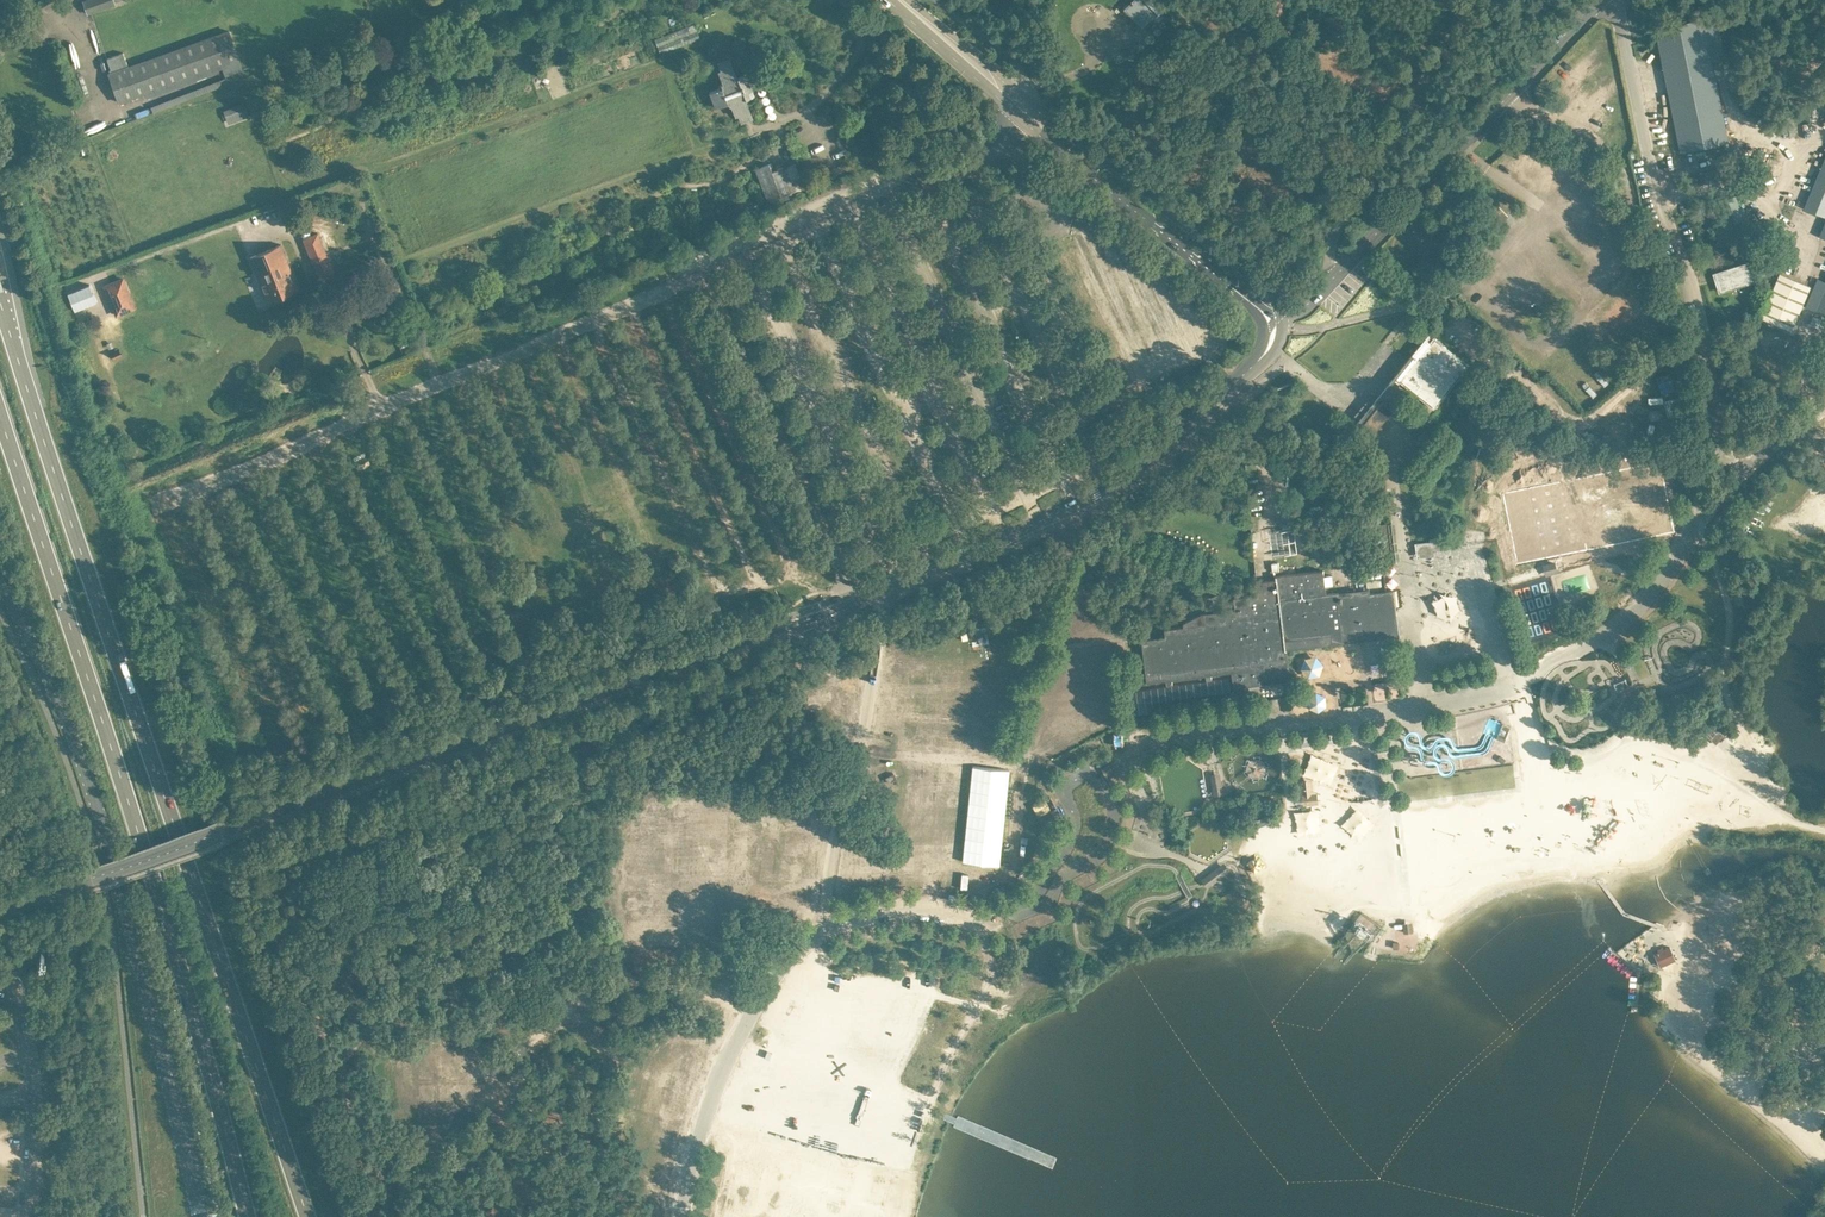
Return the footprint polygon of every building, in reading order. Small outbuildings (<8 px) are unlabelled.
[(87,14),(115,4),(113,0),(82,0),(87,14)] [(1124,8),(1143,27),(1157,14),(1144,0),(1133,0),(1124,8)] [(654,37),(660,52),(700,37),(695,22),(654,37)] [(112,68),(113,72),(109,74),(119,102),(239,59),(229,32),(128,67),(123,52),(107,58),(111,69),(112,68)] [(719,64),(721,75),(719,76),(722,84),(721,84),(719,85),(718,88),(709,92),(711,96),(711,99),(712,101),(714,103),(715,107),(724,104),(729,105),(730,105),(734,112),(735,112),(742,121),(751,117),(744,99),(752,96),(753,94),(746,76),(744,75),(736,78),(729,60),(719,64)] [(1710,92),(1687,149),(1794,194),(1818,137),(1710,92)] [(223,110),(228,124),(248,116),(244,103),(223,110)] [(1804,207),(1824,216),(1824,158),(1804,207)] [(755,168),(763,190),(767,201),(794,191),(785,166),(772,171),(769,163),(755,168)] [(312,207),(303,210),(310,230),(319,227),(312,207)] [(318,232),(303,238),(320,279),(334,273),(318,232)] [(281,244),(248,257),(266,302),(299,288),(281,244)] [(1720,291),(1731,287),(1753,282),(1747,263),(1732,268),(1720,272),(1722,278),(1717,280),(1720,291)] [(1779,272),(1761,317),(1792,329),(1810,285),(1779,272)] [(1816,310),(1824,314),(1824,280),(1817,277),(1806,306),(1816,310)] [(117,314),(126,311),(122,301),(130,298),(122,278),(105,286),(117,314)] [(1430,332),(1388,384),(1390,386),(1396,378),(1400,381),(1401,380),(1435,408),(1470,364),(1435,336),(1430,343),(1427,340),(1432,333),(1430,332)] [(1382,401),(1362,427),(1373,435),(1393,409),(1382,401)] [(1660,461),(1504,492),(1519,564),(1528,562),(1663,535),(1674,533),(1660,461)] [(1380,523),(1384,561),(1396,560),(1391,522),(1380,523)] [(1430,573),(1452,570),(1448,536),(1417,539),(1420,566),(1429,565),(1430,573)] [(1289,678),(1286,649),(1400,635),(1398,623),(1394,590),(1370,593),(1369,588),(1339,592),(1326,593),(1323,570),(1276,575),(1276,579),(1257,582),(1258,593),(1234,596),(1235,608),(1215,611),(1213,595),(1204,596),(1206,612),(1203,612),(1184,622),(1184,626),(1177,626),(1165,628),(1166,636),(1142,639),(1147,675),(1147,682),(1163,680),(1167,680),(1167,685),(1144,688),(1123,691),(1126,716),(1147,713),(1232,701),(1229,677),(1212,679),(1211,674),(1234,671),(1236,685),(1289,678)] [(1379,581),(1370,581),(1370,591),(1380,590),(1379,581)] [(1532,597),(1529,586),(1515,589),(1518,601),(1532,597)] [(1322,711),(1328,694),(1314,690),(1308,706),(1322,711)] [(893,773),(885,777),(888,783),(896,778),(893,773)] [(1219,773),(1211,774),(1215,796),(1223,794),(1219,773)] [(1268,815),(1255,820),(1257,827),(1271,822),(1268,815)] [(1403,921),(1403,931),(1412,930),(1411,921),(1403,921)] [(1654,952),(1660,966),(1676,959),(1670,945),(1654,952)]
